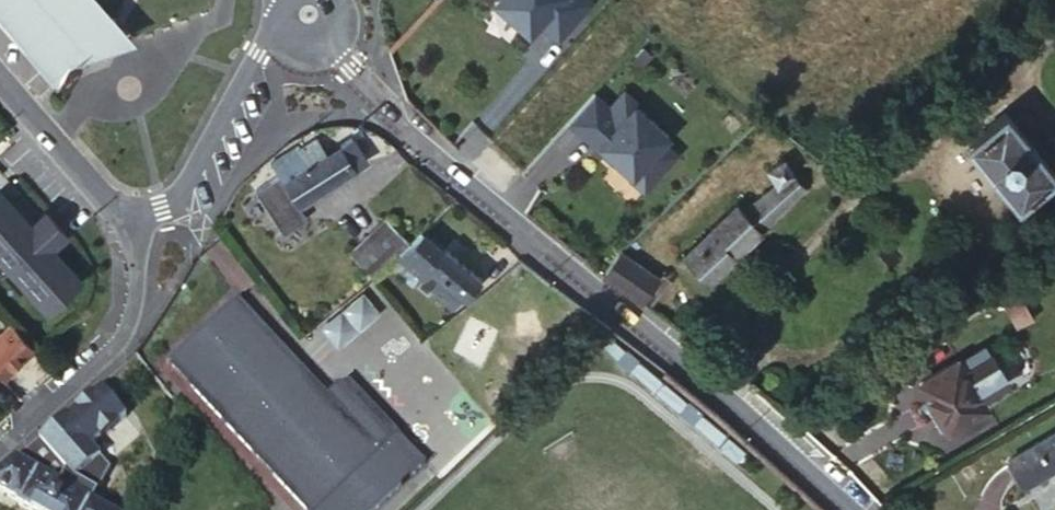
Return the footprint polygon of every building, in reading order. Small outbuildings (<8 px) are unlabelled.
[(8,28),(12,27),(25,47),(27,46),(40,66),(43,65),(54,80),(63,58),(75,38),(77,37),(87,28),(117,18),(100,5),(103,1),(102,0),(0,0),(0,16),(8,28)] [(494,1),(528,33),(539,21),(557,38),(592,1),(591,0),(494,0),(494,1)] [(75,38),(63,58),(131,34),(117,18),(87,28),(77,37),(75,38)] [(624,88),(610,104),(594,90),(568,119),(597,145),(601,141),(616,156),(615,157),(632,172),(629,175),(644,188),(677,152),(663,140),(669,134),(635,103),(638,100),(624,88)] [(1016,201),(1054,171),(1004,112),(967,142),(1016,201)] [(365,160),(351,137),(324,153),(314,137),(298,148),(295,144),(269,161),(277,173),(253,188),(283,234),(307,218),(301,209),(298,204),(314,193),(365,160)] [(682,253),(709,279),(803,187),(782,158),(769,168),(777,181),(743,209),(740,205),(744,201),(737,193),(722,206),(727,210),(682,253)] [(0,193),(0,262),(22,288),(36,305),(54,291),(58,296),(75,282),(48,250),(28,226),(0,193)] [(298,204),(301,209),(318,198),(314,193),(298,204)] [(43,214),(33,223),(53,246),(63,238),(43,214)] [(348,253),(371,279),(393,257),(408,243),(385,219),(348,253)] [(33,223),(28,226),(48,250),(53,246),(33,223)] [(408,243),(393,257),(429,286),(424,291),(436,300),(438,297),(451,307),(461,295),(464,297),(479,278),(445,250),(444,252),(419,231),(408,243)] [(602,273),(648,307),(672,279),(663,270),(658,275),(620,247),(602,273)] [(16,292),(22,288),(0,262),(0,273),(16,292)] [(1017,323),(1032,314),(1017,288),(1002,297),(1017,323)] [(365,289),(319,319),(334,342),(380,312),(365,289)] [(54,291),(36,305),(41,311),(58,296),(54,291)] [(166,365),(168,367),(170,365),(307,509),(375,509),(425,463),(423,462),(421,463),(396,437),(398,435),(396,433),(392,438),(358,403),(344,417),(325,397),(236,303),(238,301),(236,299),(166,365)] [(34,349),(10,326),(6,330),(30,352),(34,349)] [(0,336),(0,377),(2,379),(30,352),(6,330),(0,336)] [(1007,380),(992,354),(965,370),(958,358),(919,381),(947,428),(986,404),(981,395),(1007,380)] [(896,370),(891,362),(885,365),(890,373),(896,370)] [(885,365),(874,373),(879,380),(890,373),(885,365)] [(392,438),(396,433),(344,379),(325,397),(344,417),(358,403),(392,438)] [(0,472),(0,492),(19,502),(17,505),(26,509),(103,509),(89,502),(108,468),(89,447),(123,416),(97,387),(13,460),(0,472)] [(1007,459),(1021,484),(1054,465),(1054,431),(1007,459)]
